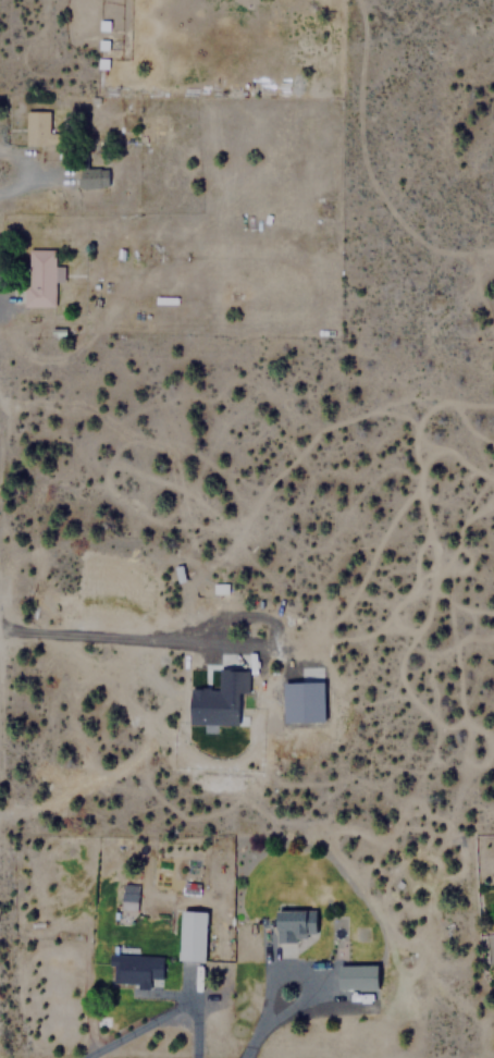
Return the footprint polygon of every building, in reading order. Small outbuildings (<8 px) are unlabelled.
[(25,110),(25,144),(59,144),(59,132),(48,132),(48,110),(25,110)] [(79,167),(79,187),(107,187),(107,167),(79,167)] [(24,248),(24,307),(52,307),(52,281),(62,282),(62,264),(53,264),(53,248),(24,248)] [(328,721),(328,680),(286,681),(286,721),(328,721)] [(136,884),(122,884),(122,901),(136,901),(136,884)] [(314,909),(275,908),(275,942),(314,942),(314,909)] [(205,910),(178,909),(177,960),(205,960),(205,910)] [(161,955),(109,954),(109,984),(149,985),(149,979),(161,980),(161,955)] [(338,963),(338,989),(378,989),(378,963),(338,963)]
